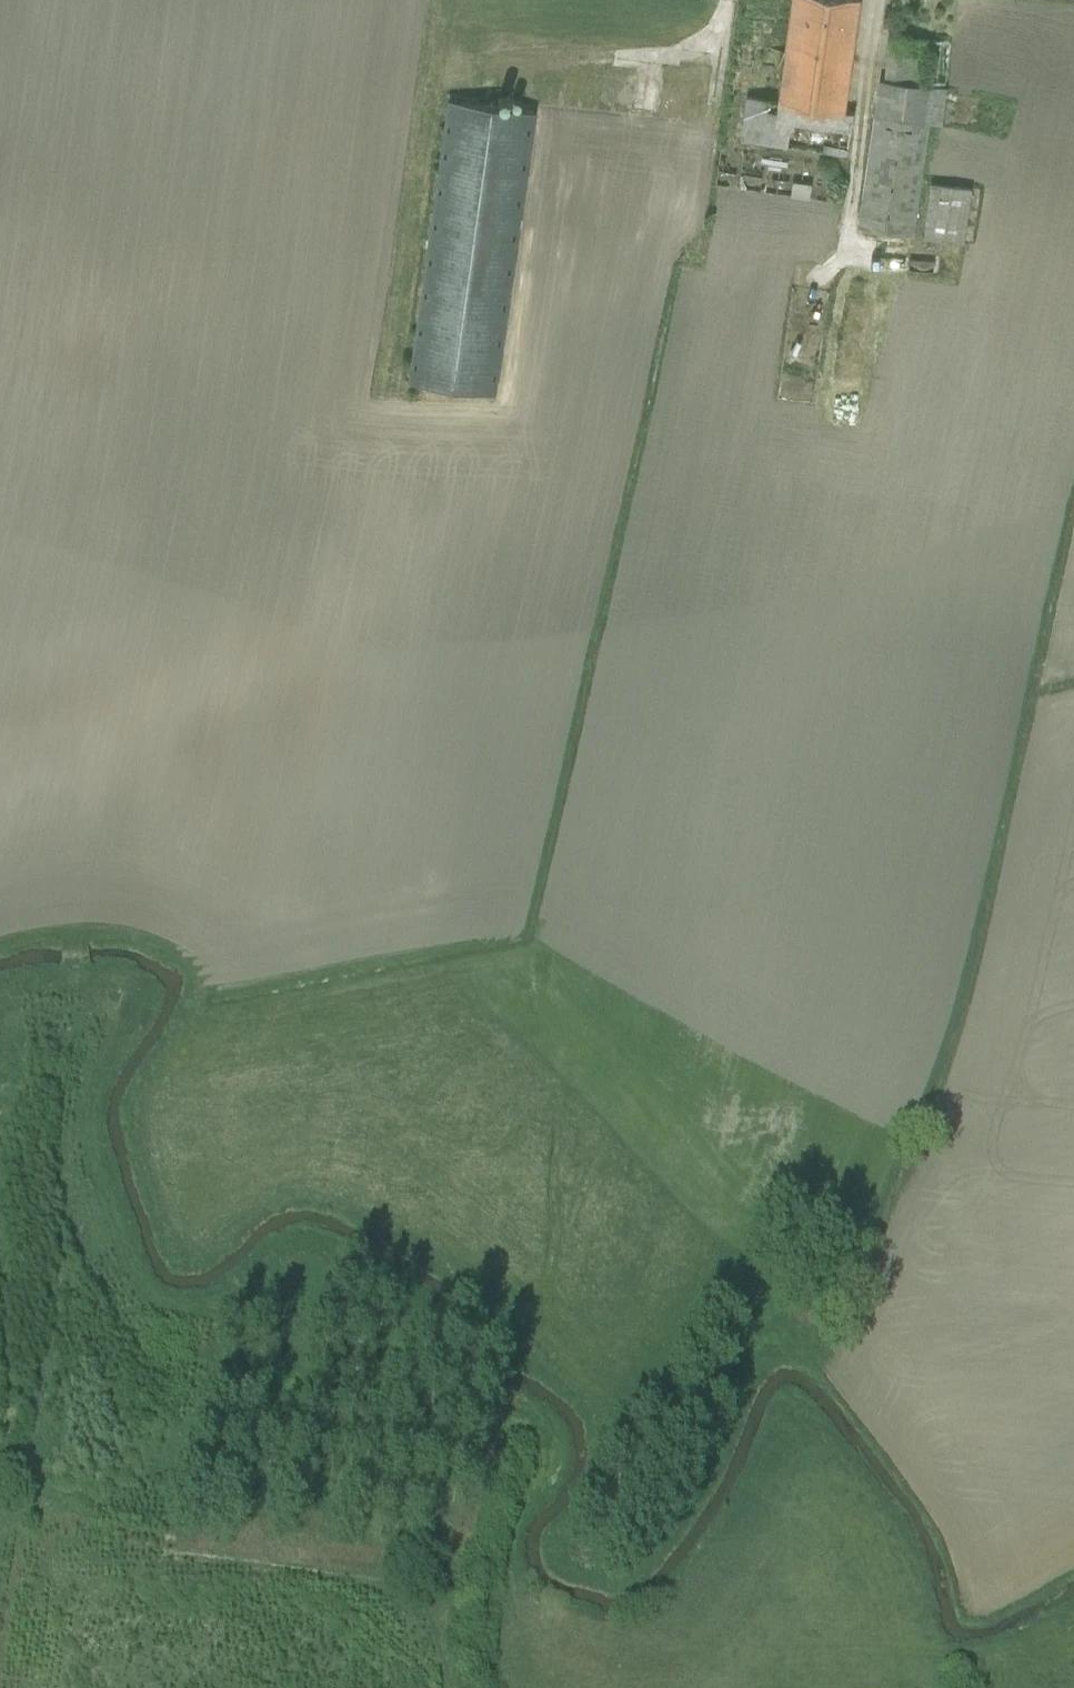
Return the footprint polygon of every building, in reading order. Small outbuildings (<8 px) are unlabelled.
[(840,103),(855,0),(788,0),(775,94),(840,103)] [(874,60),(872,71),(851,214),(907,223),(936,32),(886,25),(880,61),(874,60)] [(534,100),(449,87),(405,369),(490,382),(534,100)] [(984,187),(929,178),(922,221),(978,230),(984,187)]
